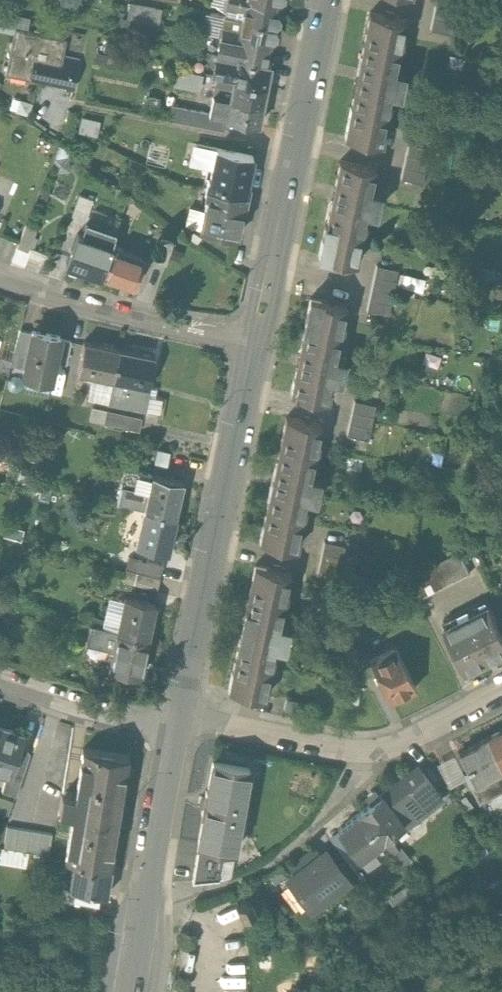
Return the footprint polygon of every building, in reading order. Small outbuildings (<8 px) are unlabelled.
[(243,0),(228,0),(226,6),(244,9),(245,0),(243,0)] [(277,6),(245,0),(244,9),(242,20),(274,26),(274,24),(279,22),(280,17),(276,13),(277,6)] [(430,29),(452,34),(459,0),(436,0),(430,29)] [(406,19),(369,11),(345,135),(381,143),(392,90),(400,92),(403,72),(396,71),(406,19)] [(166,16),(146,12),(144,20),(165,24),(166,16)] [(274,26),(242,20),(240,29),(238,38),(270,45),(271,39),(276,36),(277,32),(273,28),(274,26)] [(240,29),(222,26),(221,35),(238,38),(240,29)] [(238,38),(221,35),(217,55),(266,64),(270,45),(238,38)] [(48,60),(34,57),(29,79),(30,80),(30,77),(73,86),(72,89),(73,89),(79,59),(49,52),(48,60)] [(266,64),(217,55),(213,74),(217,75),(234,78),(266,85),(270,65),(266,64)] [(234,78),(217,75),(215,84),(232,88),(234,78)] [(266,85),(234,78),(232,88),(230,98),(262,104),(266,85)] [(262,104),(230,98),(228,107),(226,116),(226,117),(258,124),(262,104)] [(228,107),(211,104),(209,113),(226,116),(228,107)] [(430,147),(408,143),(401,178),(423,183),(430,147)] [(252,155),(216,149),(210,181),(208,181),(205,198),(207,198),(201,230),(236,237),(242,208),(244,208),(248,186),(246,185),(252,155)] [(376,167),(340,159),(326,224),(325,224),(319,254),(356,262),(367,210),(375,211),(379,192),(371,190),(376,167)] [(92,199),(79,194),(72,214),(85,219),(92,199)] [(26,225),(17,247),(28,251),(37,229),(26,225)] [(110,246),(77,235),(67,263),(100,274),(110,246)] [(144,258),(110,246),(100,274),(134,286),(144,258)] [(398,268),(376,264),(366,310),(388,315),(398,268)] [(346,304),(308,296),(301,326),(303,327),(289,392),(326,400),(331,376),(339,378),(343,358),(335,357),(346,304)] [(33,332),(20,329),(12,359),(10,364),(25,368),(33,332)] [(60,335),(33,330),(33,332),(25,368),(24,374),(51,380),(55,361),(60,338),(60,335)] [(71,341),(60,338),(55,361),(66,364),(71,341)] [(119,348),(83,341),(77,372),(92,375),(88,398),(107,402),(119,348)] [(154,356),(119,348),(107,402),(107,403),(143,410),(148,386),(154,356)] [(0,356),(0,371),(8,373),(10,364),(12,359),(0,356)] [(375,404),(353,400),(346,435),(367,440),(375,404)] [(106,410),(92,407),(89,419),(103,423),(106,410)] [(142,418),(106,410),(103,423),(139,431),(142,418)] [(321,424),(284,416),(258,539),(295,547),(306,495),(314,497),(318,477),(310,476),(321,424)] [(182,482),(123,469),(116,502),(146,509),(175,516),(182,482)] [(175,516),(146,509),(139,545),(168,551),(175,516)] [(346,544),(324,540),(316,576),(338,581),(346,544)] [(457,552),(406,577),(416,599),(470,572),(460,551),(457,552)] [(163,565),(128,557),(125,569),(160,577),(163,565)] [(254,563),(228,686),(264,694),(275,643),(283,644),(287,624),(280,623),(291,570),(254,563)] [(160,577),(125,569),(122,581),(157,589),(160,577)] [(155,603),(127,597),(119,631),(148,639),(155,603)] [(446,625),(467,667),(501,649),(501,628),(490,603),(446,625)] [(90,623),(75,620),(73,629),(88,632),(90,623)] [(119,631),(90,623),(88,632),(86,641),(116,649),(112,667),(141,673),(148,639),(119,631)] [(393,643),(368,656),(389,698),(400,692),(415,685),(393,643)] [(488,732),(501,762),(501,725),(488,732)] [(0,726),(0,761),(12,764),(10,771),(12,771),(22,733),(0,726)] [(456,748),(472,780),(501,765),(501,762),(488,732),(456,748)] [(128,756),(82,748),(80,762),(85,762),(71,848),(67,847),(65,859),(73,860),(111,866),(128,756)] [(212,760),(207,789),(206,788),(202,812),(203,812),(198,840),(224,845),(234,847),(240,815),(242,815),(244,799),(243,799),(248,766),(212,760)] [(403,821),(395,828),(397,830),(441,795),(417,764),(381,793),(403,821)] [(75,795),(62,793),(59,812),(72,814),(75,795)] [(381,793),(359,810),(381,839),(387,834),(395,828),(403,821),(381,793)] [(359,810),(336,828),(365,864),(375,856),(369,849),(381,839),(359,810)] [(52,834),(7,826),(4,848),(49,856),(52,834)] [(387,834),(381,839),(391,851),(401,864),(410,857),(400,845),(398,847),(387,834)] [(224,845),(198,840),(192,879),(218,876),(224,845)] [(325,850),(291,877),(311,903),(345,877),(325,850)] [(111,866),(73,860),(69,888),(76,889),(100,892),(107,893),(111,866)] [(100,892),(76,889),(74,901),(98,904),(100,892)]
